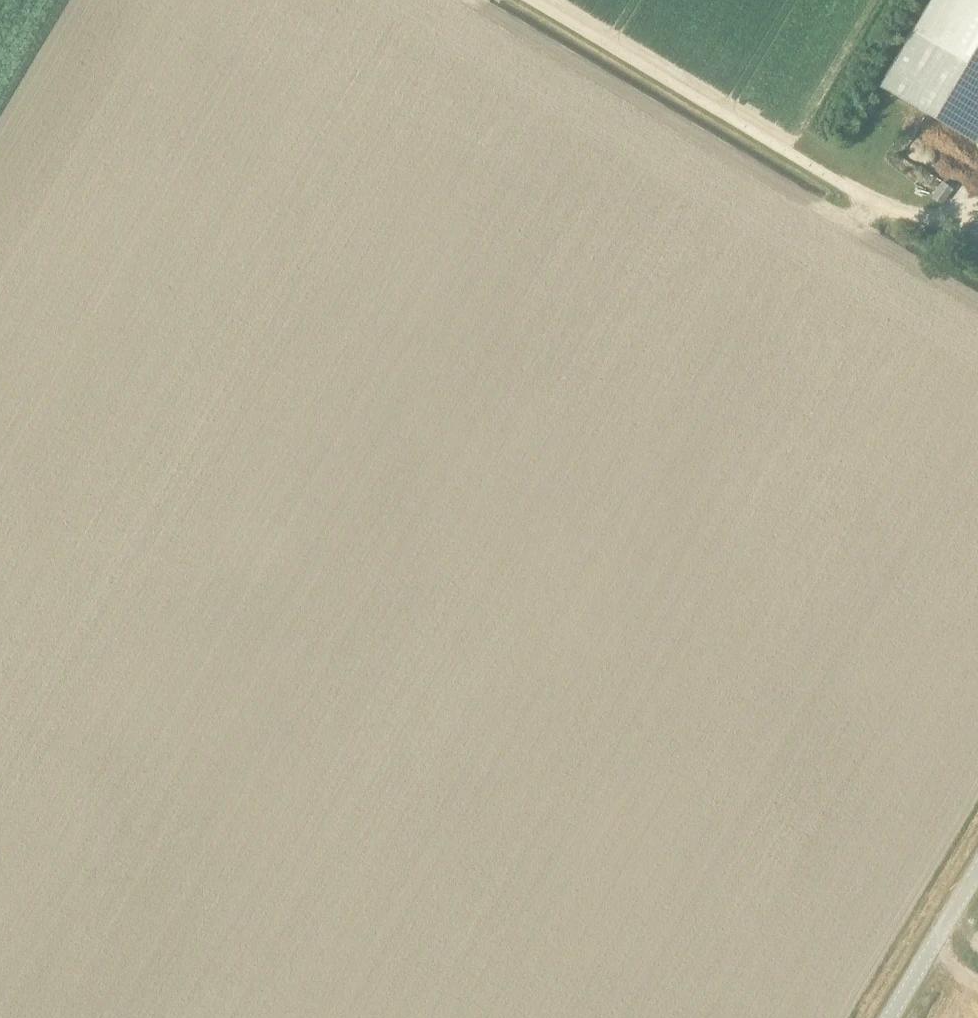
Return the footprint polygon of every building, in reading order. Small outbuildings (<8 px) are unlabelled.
[(879,86),(977,144),(977,0),(929,0),(879,86)]
